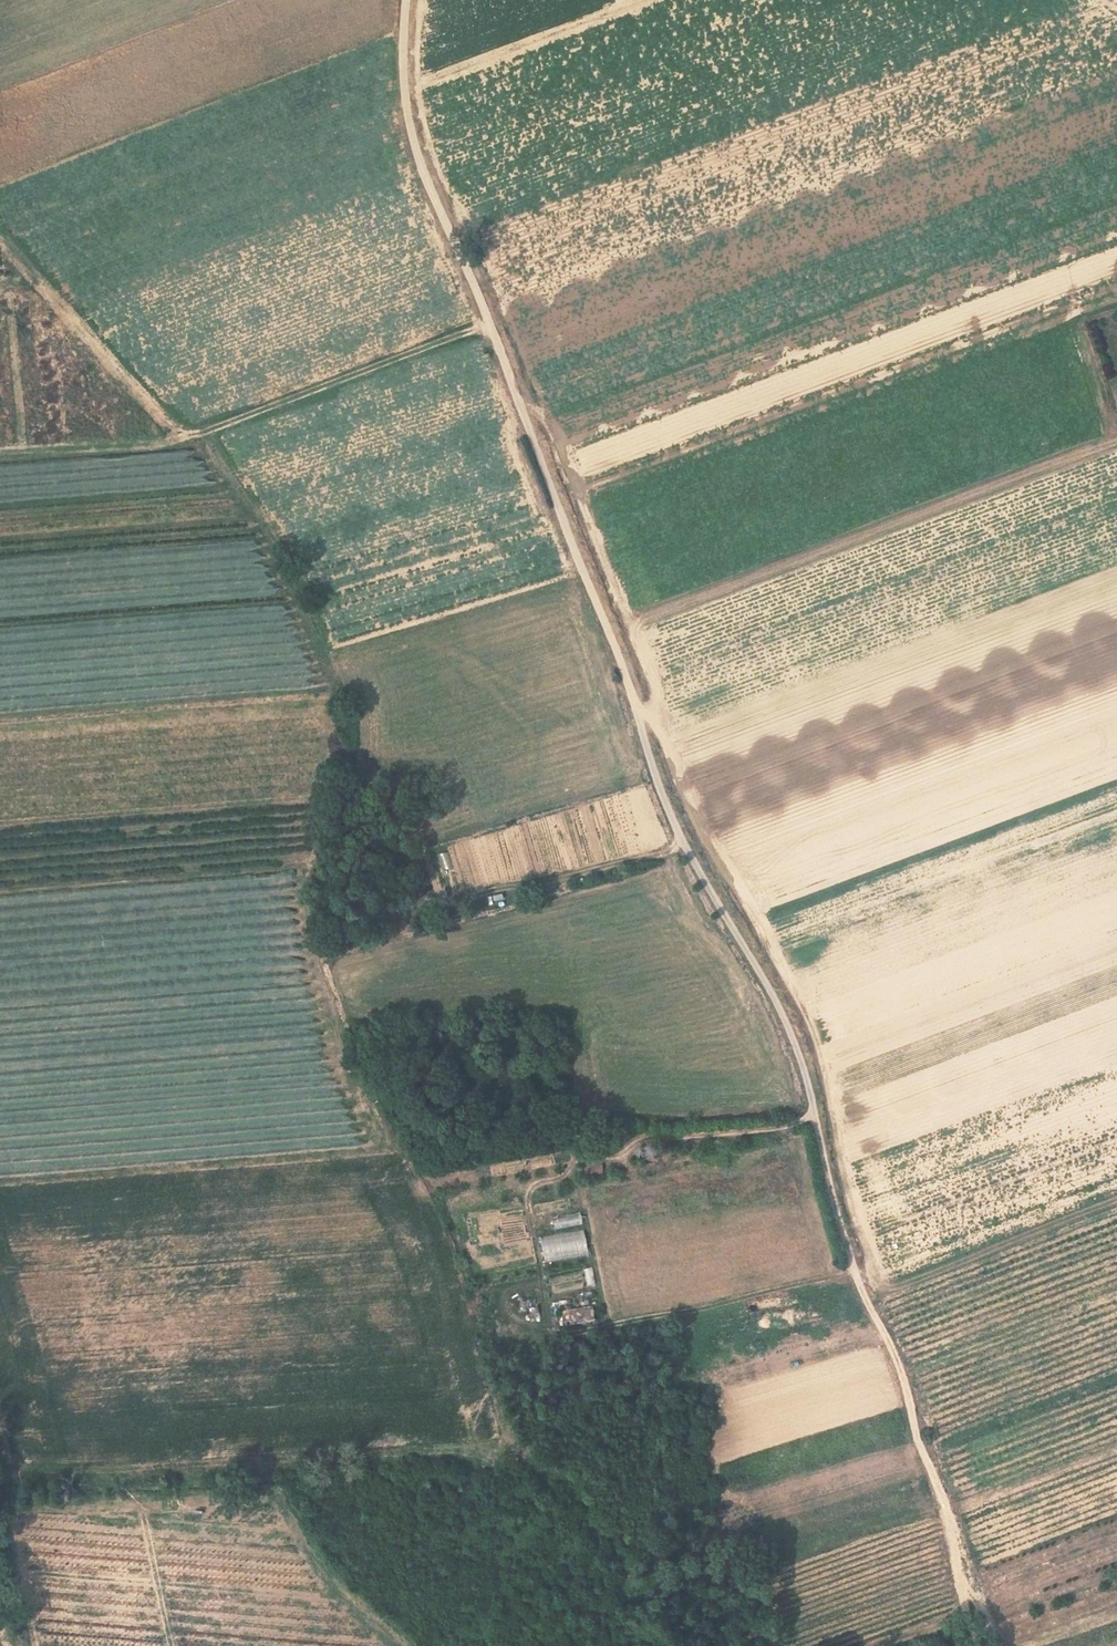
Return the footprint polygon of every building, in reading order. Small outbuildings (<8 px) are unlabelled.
[(603,1172),(603,1159),(582,1160),(583,1173),(603,1172)] [(551,1218),(554,1230),(583,1223),(580,1211),(551,1218)] [(541,1235),(544,1260),(589,1254),(585,1229),(541,1235)] [(526,1311),(526,1320),(539,1320),(539,1300),(519,1299),(519,1311),(526,1311)] [(594,1304),(562,1308),(565,1324),(596,1320),(594,1304)]
